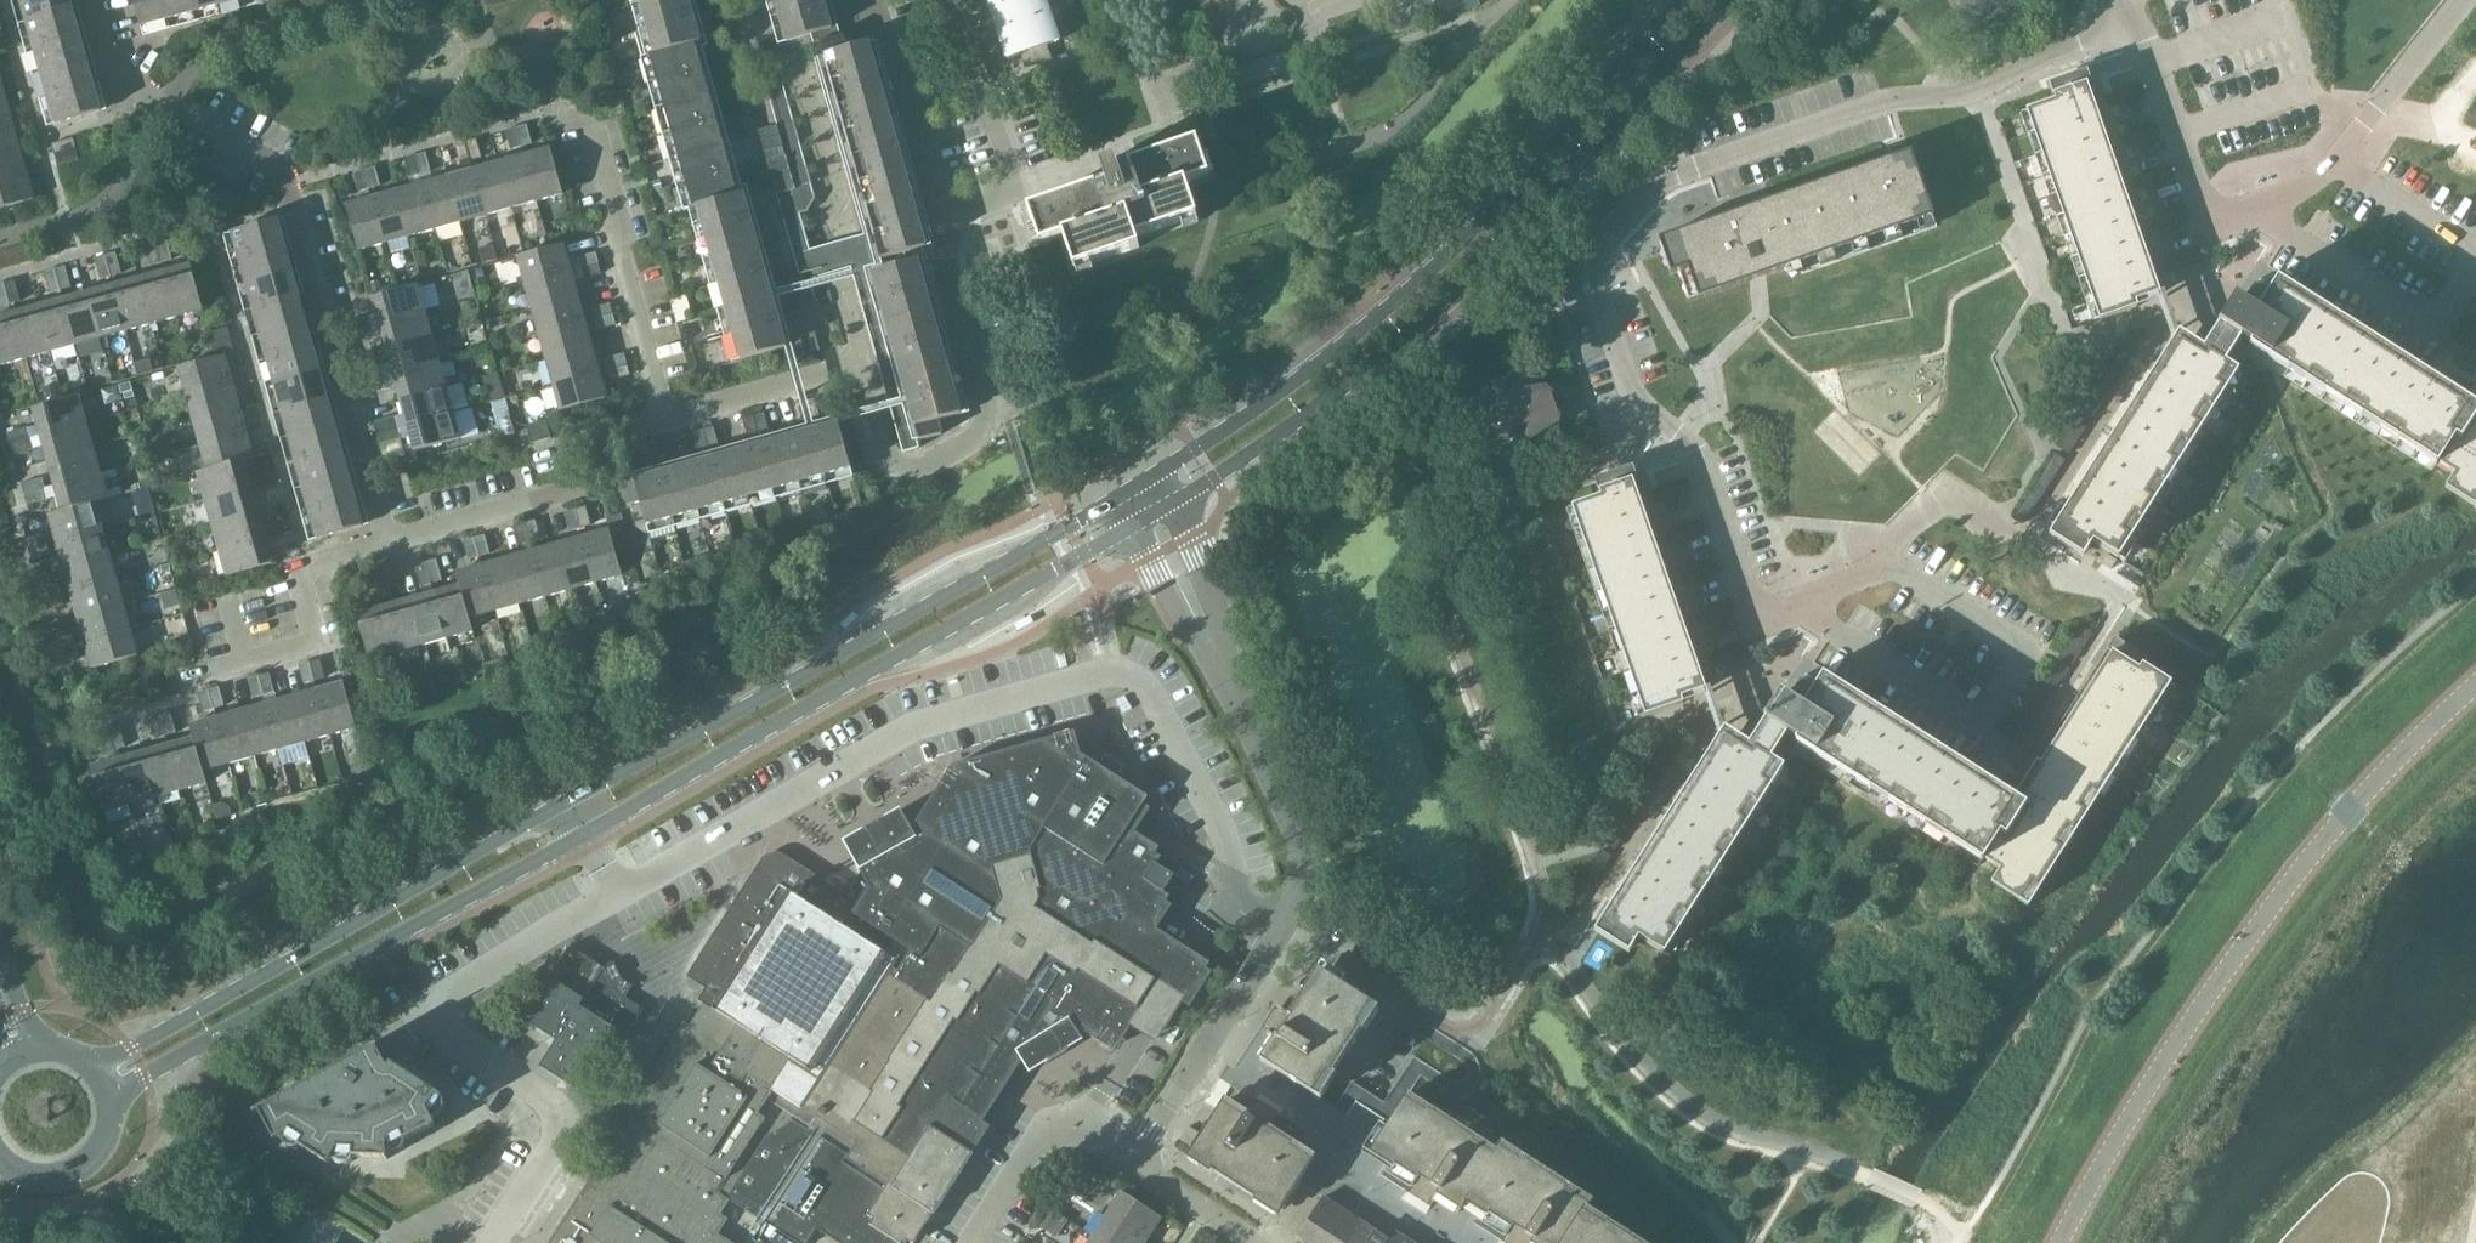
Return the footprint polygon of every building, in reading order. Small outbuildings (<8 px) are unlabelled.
[(20,17),(26,15),(28,22),(54,15),(73,10),(71,0),(15,0),(20,17)] [(142,28),(157,24),(157,26),(169,22),(163,0),(134,0),(142,28)] [(190,0),(163,0),(169,22),(181,19),(181,17),(194,13),(190,0)] [(207,10),(208,12),(220,8),(219,6),(217,0),(190,0),(194,13),(207,10)] [(219,6),(220,8),(232,5),(231,3),(242,0),(217,0),(219,6)] [(780,322),(744,194),(739,196),(697,44),(702,43),(690,0),(641,0),(656,53),(650,55),(694,209),(699,208),(742,361),(787,348),(780,322)] [(722,9),(720,0),(712,0),(701,3),(704,14),(722,9)] [(783,34),(785,33),(788,42),(833,29),(825,0),(774,0),(783,34)] [(1021,54),(1035,50),(1048,45),(1061,40),(1047,0),(987,0),(1008,59),(1021,54)] [(1198,1),(1204,16),(1210,28),(1212,33),(1210,34),(1211,36),(1255,0),(1197,0),(1198,1)] [(1463,1),(1466,10),(1480,5),(1478,0),(1465,0),(1463,1)] [(722,9),(704,14),(706,24),(725,19),(722,9)] [(73,10),(54,15),(28,22),(30,30),(24,31),(29,49),(80,35),(73,10)] [(87,60),(80,35),(29,49),(34,67),(40,66),(42,73),(87,60)] [(812,46),(813,50),(816,60),(823,58),(823,59),(825,59),(882,261),(927,248),(870,44),(847,50),(843,37),(818,44),(812,46)] [(1035,50),(1037,57),(1051,52),(1048,45),(1035,50)] [(718,65),(737,60),(734,49),(715,55),(718,65)] [(1024,61),(1037,57),(1035,50),(1021,54),(1024,61)] [(1051,52),(1037,57),(1040,64),(1053,59),(1051,52)] [(1026,69),(1040,64),(1037,57),(1024,61),(1026,69)] [(87,60),(42,73),(44,80),(38,82),(43,100),(49,98),(94,85),(87,60)] [(737,60),(718,65),(721,76),(739,70),(737,60)] [(2138,307),(2136,302),(2158,294),(2086,86),(2089,85),(2087,78),(2083,80),(2083,79),(2061,87),(2061,88),(2052,91),(2056,101),(2027,111),(2100,320),(2138,307)] [(2146,94),(2142,84),(2125,90),(2129,101),(2146,94)] [(94,85),(49,98),(43,100),(48,118),(54,116),(57,124),(102,112),(94,85)] [(2129,101),(2125,90),(2108,96),(2112,106),(2129,101)] [(13,123),(6,98),(0,99),(0,127),(13,123)] [(20,148),(13,123),(0,127),(0,154),(20,148)] [(517,128),(522,147),(533,144),(527,125),(517,128)] [(762,141),(781,136),(778,125),(759,130),(762,141)] [(2161,136),(2157,125),(2140,131),(2143,142),(2161,136)] [(522,147),(517,128),(506,131),(512,150),(522,147)] [(2143,142),(2140,131),(2122,137),(2126,148),(2143,142)] [(781,136),(762,141),(765,152),(784,146),(781,136)] [(74,138),(52,144),(55,155),(77,149),(74,138)] [(466,142),(472,161),(482,158),(477,139),(466,142)] [(1101,165),(1107,182),(1028,209),(1041,246),(1064,238),(1076,271),(1140,248),(1137,238),(1198,217),(1187,184),(1210,176),(1198,139),(1129,163),(1133,173),(1122,176),(1117,160),(1101,165)] [(472,161),(466,142),(456,145),(461,164),(472,161)] [(784,146),(765,152),(768,162),(787,157),(784,146)] [(27,174),(20,148),(0,154),(0,181),(27,174)] [(77,149),(55,155),(58,165),(79,159),(77,149)] [(564,194),(551,149),(525,156),(537,201),(564,194)] [(1900,229),(1918,223),(1933,218),(1933,217),(1935,217),(1918,170),(1912,151),(1894,158),(1897,166),(1880,172),(1847,183),(1814,195),(1781,206),(1767,211),(1764,204),(1764,203),(1726,216),(1670,236),(1675,249),(1674,249),(1680,268),(1678,269),(1679,272),(1689,303),(1700,299),(1749,282),(1751,281),(1758,278),(1768,275),(1777,272),(1786,269),(1799,264),(1801,264),(1819,258),(1834,252),(1852,246),(1867,241),(1885,234),(1900,229)] [(416,156),(421,175),(432,172),(426,153),(416,156)] [(421,175),(416,156),(405,159),(411,178),(421,175)] [(512,208),(537,201),(525,156),(500,163),(512,208)] [(787,157),(768,162),(771,173),(790,168),(787,157)] [(500,163),(474,170),(487,215),(512,208),(500,163)] [(2175,177),(2171,166),(2154,172),(2158,183),(2175,177)] [(365,170),(371,189),(381,186),(376,167),(365,170)] [(790,168),(771,173),(774,183),(793,178),(790,168)] [(371,189),(365,170),(355,173),(360,192),(371,189)] [(474,170),(449,177),(462,222),(487,215),(474,170)] [(2158,183),(2154,172),(2137,178),(2141,189),(2158,183)] [(35,200),(27,174),(0,181),(0,210),(35,200)] [(436,229),(462,222),(449,177),(424,184),(436,229)] [(793,178),(774,183),(777,194),(796,189),(793,178)] [(661,180),(650,183),(653,191),(663,188),(661,180)] [(424,184),(398,191),(411,236),(436,229),(424,184)] [(398,191),(373,198),(386,243),(411,236),(398,191)] [(359,251),(386,243),(373,198),(347,206),(359,251)] [(2189,218),(2186,207),(2168,213),(2172,224),(2189,218)] [(2172,224),(2168,213),(2151,219),(2155,230),(2172,224)] [(234,261),(240,259),(267,251),(286,246),(278,220),(233,232),(235,241),(229,243),(234,261)] [(157,242),(162,263),(173,260),(167,239),(157,242)] [(162,263),(157,242),(146,244),(152,266),(162,263)] [(495,245),(481,248),(484,263),(498,260),(495,245)] [(519,258),(526,284),(571,271),(564,245),(519,258)] [(267,251),(240,259),(234,261),(239,279),(245,277),(247,284),(293,272),(286,246),(267,251)] [(2204,260),(2199,247),(2182,253),(2187,266),(2204,260)] [(799,264),(822,258),(819,248),(797,255),(799,264)] [(106,255),(112,277),(122,274),(117,252),(106,255)] [(581,268),(599,263),(596,253),(578,258),(581,268)] [(2187,266),(2182,253),(2165,259),(2169,272),(2187,266)] [(112,277),(106,255),(95,258),(101,279),(112,277)] [(822,258),(799,264),(802,273),(802,274),(824,268),(822,258)] [(873,274),(915,425),(914,426),(918,442),(942,435),(941,430),(939,421),(962,415),(919,261),(873,274)] [(599,263),(581,268),(584,279),(602,274),(599,263)] [(204,310),(191,265),(165,272),(178,317),(204,310)] [(55,269),(61,290),(72,288),(66,266),(55,269)] [(484,268),(476,270),(478,279),(486,277),(484,268)] [(61,290),(55,269),(45,272),(51,293),(61,290)] [(526,284),(533,309),(578,296),(571,271),(526,284)] [(152,324),(178,317),(165,272),(140,279),(152,324)] [(247,284),(250,292),(243,293),(248,311),(300,297),(293,272),(247,284)] [(140,279),(114,286),(127,331),(152,324),(140,279)] [(2473,407),(2462,399),(2459,404),(2279,290),(2279,291),(2260,279),(2245,304),(2236,298),(2219,325),(2251,345),(2250,347),(2251,348),(2435,465),(2437,466),(2438,464),(2454,475),(2446,488),(2466,500),(2475,507),(2475,402),(2473,407)] [(5,283),(11,304),(21,301),(15,280),(5,283)] [(381,281),(371,283),(373,293),(383,291),(381,281)] [(5,283),(0,284),(0,306),(0,307),(11,304),(5,283)] [(418,285),(373,298),(380,324),(425,312),(418,285)] [(114,286),(89,293),(102,338),(127,331),(114,286)] [(474,289),(458,293),(461,301),(476,297),(474,289)] [(89,293),(64,300),(76,345),(102,338),(89,293)] [(533,309),(540,334),(585,322),(578,296),(533,309)] [(253,329),(259,327),(261,335),(307,322),(300,297),(248,311),(253,329)] [(64,300),(39,307),(51,352),(76,345),(64,300)] [(595,319),(614,314),(611,303),(592,309),(595,319)] [(39,307),(13,314),(26,359),(51,352),(39,307)] [(433,337),(425,312),(380,324),(387,350),(433,337)] [(13,314),(0,317),(0,366),(26,359),(13,314)] [(614,314),(595,319),(598,330),(617,324),(614,314)] [(350,333),(371,327),(368,316),(347,322),(350,333)] [(261,335),(264,342),(257,344),(262,362),(314,347),(307,322),(261,335)] [(540,334),(547,360),(592,347),(585,322),(540,334)] [(371,327),(350,333),(352,343),(374,337),(371,327)] [(212,343),(231,338),(228,328),(209,333),(212,343)] [(805,335),(810,354),(821,351),(815,332),(805,335)] [(810,354),(805,335),(794,338),(800,357),(810,354)] [(440,362),(433,337),(387,350),(394,375),(440,362)] [(107,338),(102,339),(104,349),(110,347),(107,338)] [(212,343),(215,354),(234,349),(231,338),(212,343)] [(2119,558),(2132,539),(2238,372),(2205,350),(2202,355),(2181,342),(2063,528),(2060,526),(2056,532),(2060,534),(2079,547),(2080,546),(2087,551),(2093,542),(2119,558)] [(267,380),(274,378),(276,386),(321,373),(314,347),(262,362),(267,380)] [(547,360),(554,385),(600,372),(592,347),(547,360)] [(2112,366),(2122,372),(2132,356),(2122,350),(2112,366)] [(609,369),(628,364),(625,353),(606,359),(609,369)] [(180,368),(187,395),(232,382),(225,355),(180,368)] [(440,362),(394,375),(401,400),(447,388),(440,362)] [(628,364),(609,369),(612,380),(631,374),(628,364)] [(2122,372),(2112,366),(2103,381),(2112,387),(2122,372)] [(364,383),(385,377),(382,367),(361,373),(364,383)] [(1479,422),(1485,438),(1491,440),(1497,448),(1497,454),(1513,463),(1519,459),(1527,459),(1533,455),(1530,439),(1537,435),(1542,444),(1552,444),(1557,438),(1559,411),(1562,409),(1558,397),(1554,397),(1527,368),(1523,367),(1505,379),(1499,379),(1493,385),(1486,385),(1479,401),(1483,407),(1483,417),(1479,422)] [(554,385),(562,411),(607,399),(600,372),(554,385)] [(276,386),(278,394),(272,396),(277,413),(328,399),(321,373),(276,386)] [(385,377),(364,383),(367,394),(388,388),(385,377)] [(2112,387),(2103,381),(2093,396),(2103,402),(2112,387)] [(131,382),(120,385),(122,394),(124,393),(126,399),(135,397),(131,382)] [(240,407),(232,382),(187,395),(194,420),(240,407)] [(503,386),(488,390),(491,403),(493,403),(507,398),(503,386)] [(447,388),(401,400),(408,426),(454,413),(447,388)] [(34,409),(41,435),(86,422),(79,396),(34,409)] [(2103,402),(2093,396),(2083,411),(2093,417),(2103,402)] [(281,431),(288,429),(290,437),(335,424),(328,399),(277,413),(281,431)] [(805,402),(810,420),(821,418),(815,399),(805,402)] [(810,420),(805,402),(794,405),(800,423),(810,420)] [(201,445),(247,432),(240,407),(194,420),(201,445)] [(408,426),(416,452),(461,439),(454,413),(408,426)] [(754,416),(759,435),(770,432),(765,413),(754,416)] [(749,437),(759,435),(754,416),(744,419),(749,437)] [(2070,433),(2079,439),(2089,424),(2079,417),(2070,433)] [(378,434),(399,428),(396,418),(375,423),(378,434)] [(527,426),(528,427),(532,444),(552,439),(547,421),(527,426)] [(41,435),(48,460),(94,448),(86,422),(41,435)] [(290,437),(292,444),(286,446),(291,464),(343,450),(335,424),(290,437)] [(641,503),(646,519),(648,526),(852,469),(839,424),(636,480),(635,476),(634,471),(620,475),(622,482),(628,506),(631,506),(641,503)] [(11,444),(32,438),(29,427),(8,433),(11,444)] [(703,430),(709,449),(719,446),(714,427),(703,430)] [(399,428),(378,434),(381,444),(402,438),(399,428)] [(709,449),(703,430),(693,433),(698,451),(709,449)] [(254,459),(247,432),(201,445),(208,470),(208,471),(245,461),(254,459)] [(2079,439),(2070,433),(2060,448),(2070,454),(2079,439)] [(32,438),(11,444),(14,454),(35,448),(32,438)] [(653,444),(658,463),(669,460),(664,441),(653,444)] [(658,463),(653,444),(643,447),(648,466),(658,463)] [(48,460),(55,486),(101,473),(94,448),(48,460)] [(296,482),(302,480),(304,487),(350,475),(343,450),(291,464),(296,482)] [(2046,469),(2056,475),(2066,460),(2056,454),(2046,469)] [(252,487),(245,461),(208,471),(208,470),(199,473),(206,500),(252,487)] [(2056,475),(2046,469),(2036,484),(2046,491),(2056,475)] [(63,512),(95,502),(95,503),(108,499),(101,473),(55,486),(62,511),(63,512)] [(1682,698),(1705,690),(1632,481),(1635,480),(1633,474),(1629,475),(1598,486),(1602,497),(1573,507),(1646,716),(1684,703),(1682,698)] [(143,484),(139,485),(141,490),(152,487),(149,475),(141,478),(143,484)] [(304,487),(307,497),(300,499),(305,515),(357,500),(350,475),(304,487)] [(25,494),(46,488),(43,478),(22,484),(25,494)] [(1671,485),(1675,496),(1692,491),(1688,479),(1671,485)] [(2046,491),(2036,484),(2026,500),(2036,506),(2046,491)] [(1675,496),(1671,485),(1654,491),(1658,502),(1675,496)] [(259,512),(252,487),(206,500),(213,525),(259,512)] [(46,488),(25,494),(28,505),(49,499),(46,488)] [(319,539),(364,527),(357,500),(305,515),(310,532),(316,531),(319,539)] [(2036,506),(2026,500),(2017,515),(2027,521),(2036,506)] [(50,514),(57,541),(102,528),(95,503),(95,502),(63,512),(62,511),(50,514)] [(635,522),(646,519),(641,503),(631,506),(635,522)] [(576,509),(581,528),(592,525),(587,506),(576,509)] [(581,528),(576,509),(566,512),(571,531),(581,528)] [(266,537),(259,512),(213,525),(220,550),(266,537)] [(610,528),(620,525),(625,524),(622,514),(607,518),(610,528)] [(646,519),(635,522),(640,538),(650,535),(648,526),(646,519)] [(1686,526),(1689,537),(1707,531),(1703,520),(1686,526)] [(525,524),(531,542),(541,539),(536,521),(525,524)] [(531,542),(525,524),(515,527),(520,545),(531,542)] [(620,525),(610,528),(611,530),(615,544),(625,541),(620,525)] [(1689,537),(1686,526),(1668,532),(1672,543),(1689,537)] [(57,541),(64,566),(110,554),(102,528),(57,541)] [(584,537),(597,583),(623,575),(622,570),(619,560),(615,544),(611,530),(584,537)] [(29,548),(48,543),(45,532),(26,537),(29,548)] [(475,538),(480,557),(491,554),(485,535),(475,538)] [(650,535),(640,538),(644,553),(655,551),(650,535)] [(273,564),(266,537),(220,550),(228,576),(273,564)] [(597,583),(584,537),(559,544),(572,590),(597,583)] [(480,557),(475,538),(464,541),(470,560),(480,557)] [(615,544),(619,560),(629,557),(625,541),(615,544)] [(48,543),(29,548),(32,559),(51,553),(48,543)] [(572,590),(559,544),(534,552),(546,597),(572,590)] [(657,561),(655,551),(644,553),(639,555),(642,565),(657,561)] [(546,597),(534,552),(508,559),(521,604),(546,597)] [(71,591),(117,579),(110,554),(64,566),(71,591)] [(634,556),(629,557),(619,560),(622,570),(637,566),(634,556)] [(521,604),(508,559),(483,566),(496,611),(521,604)] [(426,563),(432,584),(443,581),(437,560),(426,563)] [(1700,568),(1704,579),(1721,573),(1717,562),(1700,568)] [(432,584),(426,563),(416,566),(422,587),(432,584)] [(496,611),(483,566),(456,573),(460,586),(461,586),(470,618),(471,618),(496,611)] [(1704,579),(1700,568),(1683,574),(1687,585),(1704,579)] [(376,577),(382,598),(392,595),(386,574),(376,577)] [(382,598),(376,577),(365,580),(371,601),(382,598)] [(78,617),(124,604),(117,579),(71,591),(78,617)] [(43,599),(62,594),(59,583),(40,588),(43,599)] [(461,586),(460,586),(435,593),(448,638),(474,631),(471,618),(470,618),(461,586)] [(448,638),(435,593),(410,600),(422,645),(448,638)] [(62,594),(43,599),(46,609),(65,604),(62,594)] [(384,607),(397,652),(422,645),(410,600),(384,607)] [(1714,609),(1718,620),(1735,614),(1732,603),(1714,609)] [(86,642),(131,629),(124,604),(78,617),(86,642)] [(384,607),(358,615),(370,660),(397,652),(384,607)] [(1718,620),(1714,609),(1697,615),(1701,626),(1718,620)] [(2072,641),(2082,648),(2092,632),(2082,626),(2072,641)] [(86,642),(93,668),(138,656),(131,629),(86,642)] [(57,650),(76,644),(73,634),(54,639),(57,650)] [(2082,648),(2072,641),(2063,656),(2062,657),(2072,663),(2082,648)] [(76,644),(57,650),(60,660),(79,655),(76,644)] [(1729,650),(1733,661),(1750,655),(1746,644),(1729,650)] [(2028,906),(2171,682),(2143,664),(2143,665),(2137,662),(2138,661),(2119,649),(2118,648),(2118,649),(2114,646),(2111,652),(2114,654),(2019,802),(2008,795),(2005,800),(1827,686),(1826,686),(1825,686),(1807,675),(1791,699),(1782,693),(1765,720),(1797,741),(1796,743),(1985,863),(1987,861),(2003,871),(1994,884),(2028,906)] [(1733,661),(1729,650),(1712,656),(1715,667),(1733,661)] [(310,662),(315,681),(326,678),(321,659),(310,662)] [(315,681),(310,662),(300,665),(305,684),(315,681)] [(2049,678),(2059,684),(2068,669),(2058,663),(2049,678)] [(260,676),(265,695),(275,692),(270,673),(260,676)] [(265,695),(260,676),(249,679),(254,698),(265,695)] [(2059,684),(2049,678),(2039,693),(2049,700),(2059,684)] [(344,683),(318,690),(331,735),(357,728),(344,683)] [(209,690),(214,709),(225,706),(220,687),(209,690)] [(214,709),(209,690),(199,693),(204,712),(214,709)] [(331,735),(318,690),(293,697),(305,742),(331,735)] [(305,742),(293,697),(267,704),(280,750),(305,742)] [(2025,715),(2035,721),(2045,706),(2035,700),(2025,715)] [(280,750),(267,704),(242,711),(255,757),(280,750)] [(255,757),(242,711),(217,718),(230,764),(255,757)] [(161,717),(166,736),(177,733),(172,714),(161,717)] [(2035,721),(2025,715),(2016,730),(2025,737),(2035,721)] [(166,736),(161,717),(150,720),(156,739),(166,736)] [(230,764),(217,718),(190,726),(194,738),(195,738),(204,771),(230,764)] [(110,731),(116,750),(126,747),(121,728),(110,731)] [(116,750),(110,731),(100,734),(105,753),(116,750)] [(920,986),(834,1121),(822,1139),(768,1224),(770,1225),(798,1242),(809,1242),(817,1229),(839,1242),(907,1242),(908,1241),(911,1242),(916,1242),(934,1214),(935,1215),(968,1163),(974,1155),(984,1138),(992,1127),(984,1122),(992,1110),(1023,1061),(1040,1051),(1041,1052),(1042,1053),(1043,1054),(1044,1055),(1045,1055),(1047,1056),(1048,1056),(1050,1056),(1051,1056),(1052,1056),(1054,1056),(1055,1055),(1056,1055),(1058,1054),(1059,1053),(1060,1052),(1060,1051),(1061,1049),(1062,1048),(1062,1047),(1062,1045),(1062,1044),(1062,1042),(1062,1041),(1061,1040),(1060,1038),(1077,1028),(1095,1039),(1112,1050),(1116,1044),(1118,1045),(1119,1046),(1133,1025),(1143,1010),(1143,1009),(1155,1017),(1165,1023),(1169,1026),(1184,1003),(1191,1008),(1213,973),(1207,969),(1211,963),(1205,959),(1194,953),(1182,945),(1176,941),(1162,932),(1158,929),(1173,906),(1167,902),(1171,897),(1164,892),(1175,876),(1156,864),(1159,859),(1154,856),(1158,850),(1134,834),(1136,831),(1144,819),(1144,818),(1149,811),(1143,807),(1147,800),(1142,797),(1144,794),(1121,780),(1109,772),(1093,761),(1082,755),(1081,749),(1076,732),(1057,737),(1041,742),(981,758),(953,766),(935,795),(914,827),(913,828),(855,861),(862,874),(870,888),(853,914),(881,932),(911,951),(910,952),(898,972),(904,975),(920,986)] [(204,771),(195,738),(194,738),(170,745),(183,790),(208,783),(204,771)] [(1665,954),(1772,787),(1784,767),(1751,746),(1748,751),(1728,738),(1609,924),(1606,922),(1602,927),(1606,930),(1633,948),(1639,938),(1665,954)] [(183,790),(170,745),(143,752),(156,798),(183,790)] [(1668,767),(1673,760),(1678,752),(1668,746),(1659,761),(1668,767)] [(156,798),(143,752),(118,760),(131,805),(156,798)] [(118,760),(92,767),(105,812),(131,805),(118,760)] [(1659,761),(1654,769),(1649,776),(1659,783),(1668,767),(1659,761)] [(1649,776),(1644,784),(1639,791),(1649,798),(1659,783),(1649,776)] [(264,790),(252,793),(255,804),(267,801),(264,790)] [(1639,813),(1644,805),(1649,798),(1639,791),(1629,807),(1639,813)] [(223,802),(214,805),(218,819),(234,814),(232,806),(223,802)] [(842,838),(855,861),(913,828),(899,805),(842,838)] [(1625,813),(1621,820),(1616,827),(1626,834),(1635,819),(1625,813)] [(1617,848),(1622,841),(1626,834),(1616,827),(1607,842),(1617,848)] [(139,838),(125,842),(129,855),(143,851),(139,838)] [(1602,850),(1597,858),(1592,865),(1602,871),(1612,856),(1602,850)] [(699,1000),(704,1004),(713,1010),(788,892),(829,918),(829,917),(844,893),(786,856),(784,855),(782,854),(779,853),(775,853),(774,854),(771,854),(769,855),(766,857),(764,858),(762,860),(761,862),(687,976),(706,988),(699,1000)] [(1592,887),(1597,879),(1602,871),(1592,865),(1582,880),(1592,887)] [(1582,880),(1578,888),(1573,895),(1583,902),(1592,887),(1582,880)] [(897,961),(829,917),(829,918),(788,892),(713,1010),(807,1070),(780,1112),(792,1120),(788,1126),(787,1127),(783,1129),(778,1131),(774,1134),(770,1137),(766,1140),(729,1199),(731,1200),(768,1224),(822,1139),(834,1121),(920,986),(904,975),(898,972),(894,969),(901,958),(899,957),(897,961)] [(1573,895),(1568,903),(1563,911),(1573,917),(1583,902),(1573,895)] [(579,1007),(617,1031),(626,1037),(644,1009),(626,998),(633,986),(616,975),(614,964),(613,964),(611,965),(609,967),(607,969),(571,946),(550,979),(554,982),(528,1023),(557,1041),(579,1007)] [(1268,1034),(1276,1039),(1262,1061),(1276,1070),(1262,1092),(1302,1118),(1374,1006),(1320,971),(1291,1015),(1284,1010),(1268,1034)] [(574,1204),(549,1242),(734,1242),(719,1234),(729,1219),(722,1214),(731,1200),(729,1199),(766,1140),(770,1137),(774,1134),(778,1131),(783,1129),(787,1127),(788,1126),(792,1120),(780,1112),(807,1070),(713,1010),(704,1004),(691,1025),(685,1022),(626,1114),(631,1117),(609,1151),(580,1197),(579,1197),(574,1204)] [(598,1061),(617,1031),(579,1007),(557,1041),(541,1067),(572,1087),(591,1057),(598,1061)] [(393,1064),(392,1066),(396,1068),(390,1077),(370,1064),(371,1063),(371,1061),(372,1060),(372,1058),(371,1057),(370,1055),(370,1054),(369,1053),(366,1051),(364,1050),(361,1050),(359,1051),(357,1052),(356,1053),(355,1054),(338,1082),(329,1076),(331,1075),(330,1074),(316,1082),(315,1081),(256,1113),(257,1115),(261,1113),(276,1141),(292,1132),(305,1140),(301,1147),(330,1165),(333,1160),(346,1164),(348,1164),(350,1163),(352,1162),(353,1161),(354,1159),(354,1158),(389,1159),(389,1153),(402,1151),(403,1150),(405,1149),(405,1148),(406,1147),(406,1146),(407,1145),(407,1143),(406,1143),(406,1141),(437,1125),(429,1109),(437,1097),(443,1101),(445,1098),(393,1064)] [(1054,1092),(1063,1079),(1048,1069),(1039,1082),(1054,1092)] [(1496,1153),(1495,1152),(1452,1125),(1433,1113),(1408,1096),(1407,1096),(1397,1111),(1354,1083),(1336,1111),(1423,1168),(1411,1186),(1435,1202),(1447,1183),(1469,1197),(1496,1153)] [(1191,1154),(1238,1184),(1282,1212),(1315,1160),(1271,1132),(1278,1121),(1253,1106),(1247,1116),(1225,1102),(1191,1154)] [(1546,1173),(1500,1144),(1495,1152),(1496,1153),(1469,1197),(1512,1224),(1505,1235),(1517,1242),(1534,1242),(1536,1240),(1541,1242),(1564,1242),(1585,1210),(1587,1211),(1592,1203),(1546,1173)] [(1162,1217),(1122,1192),(1108,1215),(1147,1240),(1162,1217)] [(1332,1236),(1347,1213),(1324,1198),(1309,1222),(1299,1238),(1307,1242),(1328,1242),(1332,1236)] [(1630,1238),(1587,1211),(1585,1210),(1564,1242),(1637,1242),(1630,1238)] [(1368,1229),(1369,1227),(1347,1213),(1332,1236),(1328,1242),(1359,1242),(1368,1229)] [(1147,1240),(1108,1215),(1094,1237),(1103,1242),(1146,1242),(1147,1240)] [(1390,1242),(1392,1241),(1369,1227),(1368,1229),(1359,1242),(1391,1242),(1390,1242)] [(1396,1233),(1392,1241),(1390,1242),(1391,1242),(1412,1242),(1396,1233)]
